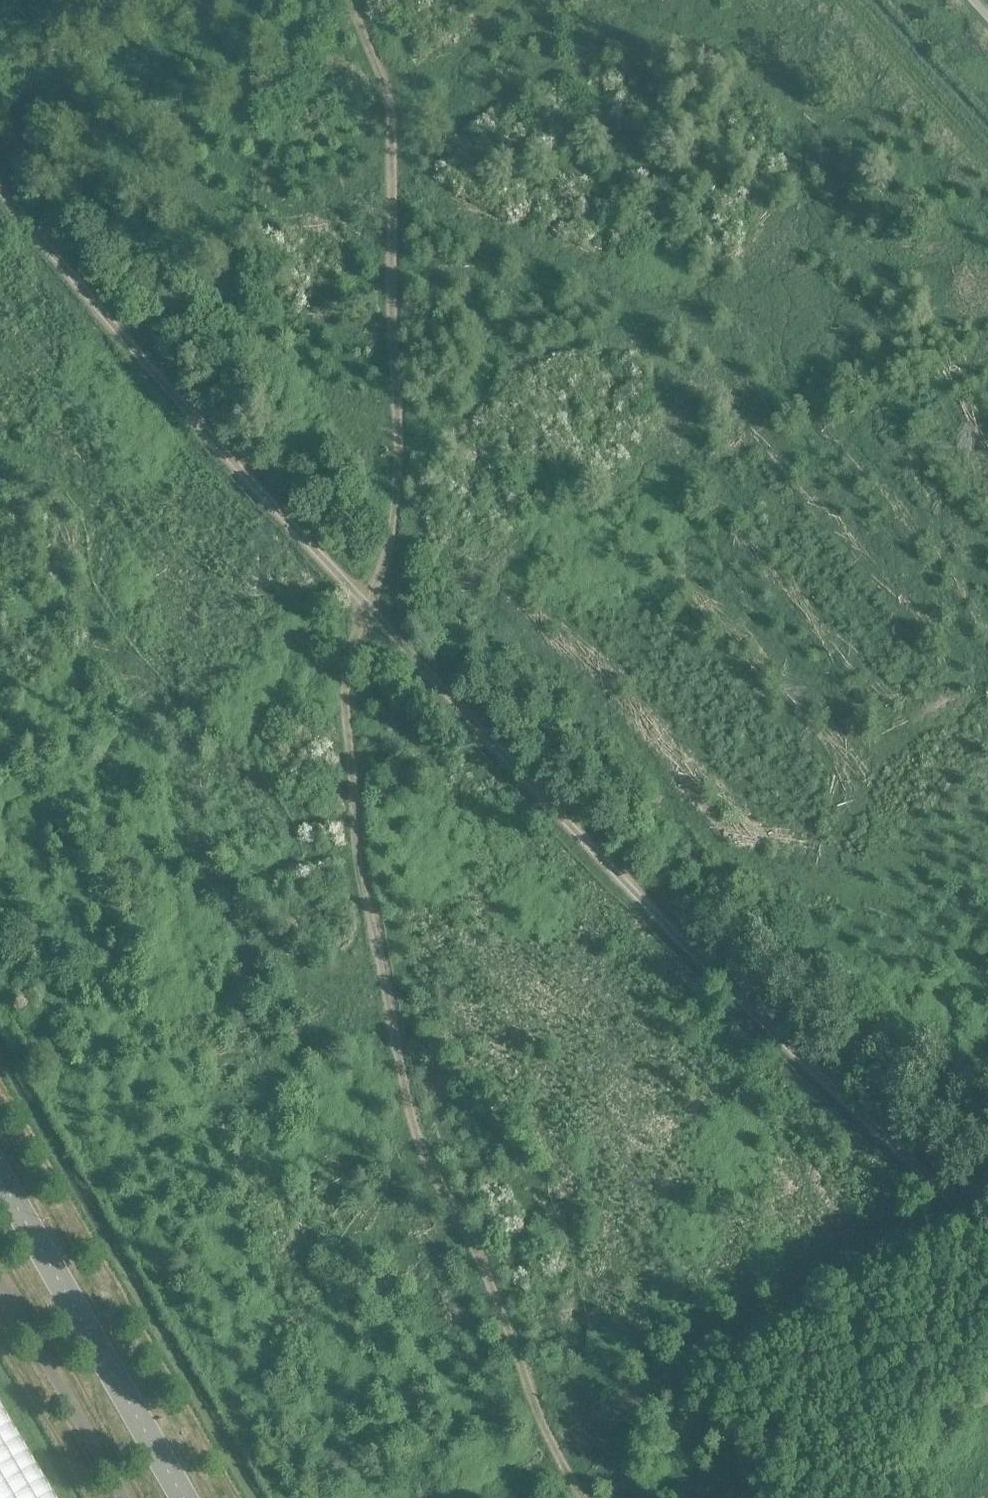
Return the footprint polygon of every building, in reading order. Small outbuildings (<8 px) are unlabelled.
[(0,1410),(0,1497),(52,1497),(0,1410)]
